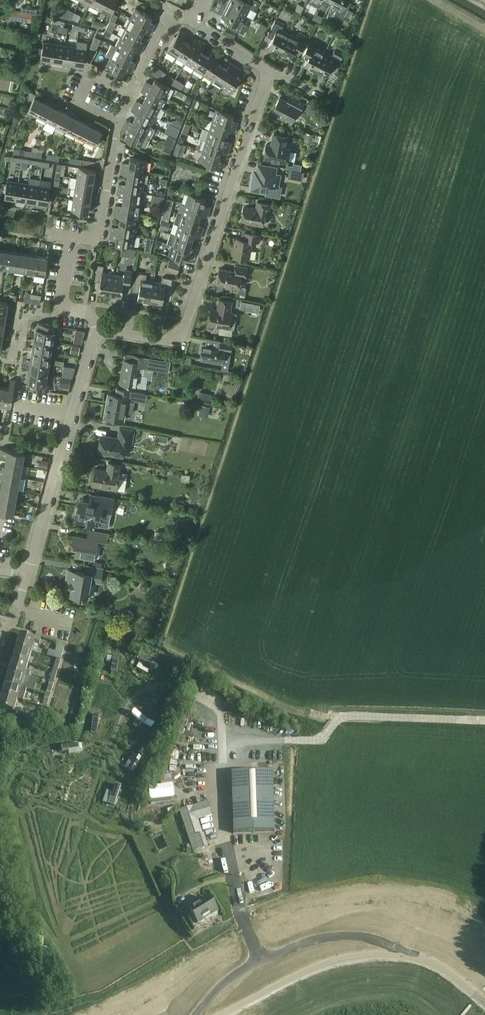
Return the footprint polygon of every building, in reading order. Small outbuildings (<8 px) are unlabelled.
[(105,0),(93,0),(90,5),(100,10),(105,0)] [(117,0),(105,0),(100,10),(110,15),(117,0)] [(244,0),(230,0),(228,5),(246,15),(250,8),(255,11),(260,2),(256,0),(245,0),(244,0)] [(330,5),(337,8),(334,14),(343,18),(345,16),(348,10),(350,5),(345,3),(346,0),(333,0),(330,5)] [(243,22),(246,15),(228,5),(222,16),(233,22),(230,27),(243,34),(248,25),(243,22)] [(63,15),(79,21),(82,13),(66,7),(63,15)] [(149,20),(152,15),(136,7),(131,17),(153,28),(155,23),(149,20)] [(32,22),(33,13),(14,10),(13,19),(32,22)] [(353,12),(348,10),(345,16),(350,18),(353,12)] [(153,28),(131,17),(126,27),(142,35),(144,30),(150,34),(153,28)] [(279,52),(289,34),(282,30),(285,25),(276,20),(269,33),(274,36),(268,47),(279,52)] [(261,23),(259,33),(266,35),(268,24),(261,23)] [(142,35),(126,27),(121,37),(143,48),(146,43),(140,40),(142,35)] [(177,57),(186,42),(182,39),(186,33),(181,30),(167,51),(177,57)] [(296,37),(289,34),(279,52),(290,58),(293,52),(298,55),(308,37),(299,32),(296,37)] [(143,48),(121,37),(116,46),(132,54),(135,50),(140,53),(143,48)] [(186,63),(199,42),(194,39),(191,44),(186,42),(177,57),(186,63)] [(315,71),(325,52),(318,48),(320,43),(311,39),(302,57),(307,59),(304,65),(315,71)] [(52,62),(55,43),(44,41),(41,57),(48,59),(48,61),(52,62)] [(195,68),(204,53),(200,51),(204,45),(199,42),(186,63),(195,68)] [(63,61),(65,45),(55,43),(52,62),(56,63),(56,60),(63,61)] [(130,59),(132,54),(116,46),(112,44),(107,54),(111,56),(133,67),(136,62),(130,59)] [(73,66),(76,47),(65,45),(63,61),(69,62),(69,65),(73,66)] [(84,65),(87,49),(76,47),(73,66),(77,66),(78,63),(84,65)] [(332,56),(325,52),(315,71),(326,77),(332,65),(337,68),(344,55),(335,50),(332,56)] [(204,74),(217,54),(212,51),(209,56),(204,53),(195,68),(204,74)] [(213,80),(222,65),(218,62),(222,57),(217,54),(204,74),(213,80)] [(133,67),(111,56),(106,66),(122,74),(125,69),(131,72),(133,67)] [(222,86),(235,65),(230,62),(227,68),(222,65),(213,80),(222,86)] [(166,72),(156,65),(151,73),(162,79),(166,72)] [(240,69),(235,65),(222,86),(231,92),(241,77),(236,74),(240,69)] [(166,97),(171,87),(155,79),(152,83),(147,81),(144,86),(166,97)] [(161,106),(166,97),(144,86),(141,91),(147,94),(145,98),(161,106)] [(37,116),(45,101),(39,98),(40,96),(36,94),(27,111),(37,116)] [(304,103),(292,97),(289,102),(280,97),(273,111),(292,121),(298,109),(301,110),(304,103)] [(161,106),(145,98),(143,103),(137,100),(134,105),(156,116),(161,106)] [(47,121),(55,104),(52,102),(50,104),(45,101),(37,116),(47,121)] [(56,126),(64,111),(58,108),(59,106),(55,104),(47,121),(56,126)] [(156,116),(134,105),(132,110),(137,113),(135,117),(151,126),(156,116)] [(232,119),(233,114),(216,108),(213,119),(236,127),(238,121),(232,119)] [(66,131),(75,114),(71,112),(70,114),(64,111),(56,126),(66,131)] [(76,136),(83,121),(77,118),(78,116),(75,114),(66,131),(76,136)] [(151,126),(135,117),(133,122),(127,119),(124,124),(151,137),(155,128),(151,126)] [(235,132),(236,127),(213,119),(210,129),(227,135),(228,130),(235,132)] [(85,140),(94,123),(90,122),(89,124),(83,121),(76,136),(85,140)] [(190,133),(192,123),(186,121),(183,132),(190,133)] [(98,125),(94,123),(85,140),(95,145),(103,131),(96,128),(98,125)] [(151,137),(124,124),(122,129),(128,132),(125,137),(141,145),(144,147),(146,146),(151,137)] [(176,138),(180,128),(174,125),(169,135),(176,138)] [(225,140),(227,135),(210,129),(206,140),(230,147),(231,142),(225,140)] [(285,147),(287,135),(274,133),(272,145),(267,144),(265,154),(272,155),(271,159),(288,162),(290,148),(285,147)] [(172,148),(176,139),(168,135),(163,144),(172,148)] [(230,147),(206,140),(203,150),(220,155),(222,151),(228,153),(230,147)] [(178,151),(185,154),(188,145),(181,142),(178,151)] [(218,160),(220,155),(203,150),(199,161),(223,168),(225,162),(218,160)] [(146,171),(148,160),(130,157),(129,163),(123,162),(122,167),(146,171)] [(253,173),(251,187),(260,189),(260,191),(266,192),(266,194),(279,196),(280,186),(278,186),(281,174),(276,173),(277,167),(258,164),(256,174),(253,173)] [(94,176),(95,169),(79,167),(77,178),(96,181),(97,176),(94,176)] [(144,182),(146,171),(122,167),(121,173),(127,174),(127,179),(144,182)] [(96,185),(96,181),(77,178),(76,188),(92,191),(93,184),(96,185)] [(143,193),(144,182),(127,179),(126,184),(119,183),(118,189),(143,193)] [(15,201),(18,182),(8,180),(5,196),(12,197),(11,200),(15,201)] [(27,199),(29,183),(18,182),(15,201),(20,201),(20,198),(27,199)] [(37,204),(40,185),(29,183),(27,199),(33,201),(33,203),(37,204)] [(48,203),(51,187),(40,185),(37,204),(41,205),(41,202),(48,203)] [(91,197),(92,191),(76,188),(74,199),(93,202),(93,198),(91,197)] [(141,203),(143,193),(118,189),(117,194),(124,195),(123,200),(141,203)] [(204,204),(206,198),(189,193),(185,203),(209,211),(211,206),(204,204)] [(92,206),(93,202),(74,199),(72,210),(88,212),(89,206),(92,206)] [(139,214),(141,203),(123,200),(122,205),(116,204),(115,210),(139,214)] [(269,213),(271,204),(258,201),(256,208),(244,206),(241,221),(263,225),(266,212),(269,213)] [(209,211),(185,203),(182,214),(199,219),(201,214),(207,216),(209,211)] [(137,225),(139,214),(115,210),(114,216),(120,217),(120,222),(137,225)] [(198,224),(199,219),(182,214),(179,224),(202,232),(204,226),(198,224)] [(166,230),(168,222),(162,220),(160,228),(166,230)] [(136,235),(137,225),(120,222),(119,227),(112,226),(111,231),(136,235)] [(200,237),(202,232),(179,224),(175,234),(192,240),(194,235),(200,237)] [(134,246),(136,235),(111,231),(110,237),(117,238),(116,243),(134,246)] [(259,242),(260,234),(245,232),(244,239),(235,237),(232,256),(249,259),(252,241),(259,242)] [(191,245),(192,240),(175,234),(171,233),(167,243),(172,244),(195,252),(197,247),(191,245)] [(194,258),(195,252),(172,244),(169,255),(186,261),(187,255),(194,258)] [(136,250),(122,248),(120,255),(135,257),(136,250)] [(15,269),(18,252),(7,250),(5,267),(15,269)] [(25,270),(27,254),(18,252),(15,269),(25,270)] [(35,272),(37,255),(27,254),(25,270),(35,272)] [(45,274),(48,257),(37,255),(35,272),(45,274)] [(170,260),(167,268),(177,272),(180,263),(170,260)] [(110,295),(114,274),(103,272),(104,265),(98,264),(95,280),(101,281),(99,293),(110,295)] [(246,274),(248,267),(236,265),(235,271),(220,268),(217,283),(239,287),(242,273),(246,274)] [(125,276),(114,274),(110,295),(122,297),(124,285),(129,286),(132,270),(126,269),(125,276)] [(150,302),(154,281),(146,280),(147,274),(137,272),(134,289),(140,290),(138,300),(150,302)] [(162,282),(154,281),(150,302),(162,304),(164,294),(170,295),(173,278),(163,276),(162,282)] [(232,301),(220,299),(219,306),(220,306),(219,310),(211,308),(208,324),(220,326),(219,333),(231,335),(232,329),(232,328),(234,328),(237,313),(230,312),(232,301)] [(8,302),(0,301),(0,311),(7,312),(8,302)] [(243,308),(255,310),(255,302),(244,301),(243,308)] [(58,332),(59,326),(46,324),(38,323),(37,328),(35,339),(53,342),(54,331),(58,332)] [(77,330),(77,342),(85,343),(86,330),(77,330)] [(51,352),(53,342),(35,339),(33,350),(51,352)] [(231,351),(232,343),(221,341),(220,347),(203,344),(201,358),(223,362),(225,350),(231,351)] [(72,353),(81,355),(83,346),(74,345),(72,353)] [(49,363),(51,352),(33,350),(32,360),(49,363)] [(170,361),(150,358),(135,355),(134,361),(124,359),(120,383),(145,387),(147,378),(145,376),(141,375),(141,376),(139,376),(140,367),(168,371),(170,361)] [(47,374),(49,363),(32,360),(30,371),(47,374)] [(64,366),(62,376),(73,377),(74,367),(64,366)] [(46,384),(47,374),(30,371),(27,387),(36,389),(48,391),(49,385),(46,384)] [(16,380),(11,379),(9,388),(3,387),(0,405),(0,407),(5,408),(6,404),(11,405),(16,380)] [(132,398),(133,391),(118,389),(117,395),(108,393),(104,417),(106,417),(106,420),(116,422),(116,419),(124,420),(125,412),(132,413),(134,403),(127,402),(128,397),(132,398)] [(202,405),(201,415),(210,416),(212,406),(202,405)] [(132,443),(135,430),(119,427),(117,437),(101,435),(98,451),(123,455),(125,442),(132,443)] [(24,452),(1,448),(0,452),(0,455),(7,456),(6,462),(22,464),(24,452)] [(118,472),(120,463),(108,461),(107,470),(95,468),(92,485),(125,491),(127,479),(118,478),(119,472),(118,472)] [(22,464),(6,462),(5,468),(0,467),(0,473),(20,477),(22,464)] [(20,477),(0,473),(0,480),(2,480),(1,486),(18,489),(24,490),(26,479),(20,478),(20,477)] [(18,489),(1,486),(0,492),(0,499),(15,502),(18,489)] [(111,513),(113,498),(100,496),(98,503),(82,500),(81,507),(78,506),(76,522),(99,525),(101,511),(111,513)] [(15,502),(0,499),(0,512),(13,514),(15,502)] [(105,545),(107,533),(88,531),(87,537),(73,535),(72,547),(76,547),(75,556),(94,559),(96,543),(105,545)] [(100,582),(102,568),(87,566),(86,573),(68,569),(66,578),(69,578),(67,589),(77,591),(76,595),(87,597),(90,580),(100,582)] [(42,636),(31,633),(30,638),(19,635),(16,647),(31,652),(36,653),(38,648),(32,647),(34,642),(39,644),(42,636)] [(104,642),(100,648),(129,657),(130,647),(104,642)] [(60,660),(64,648),(59,646),(55,659),(60,660)] [(27,664),(31,652),(16,647),(12,659),(27,664)] [(25,670),(27,664),(12,659),(9,671),(24,675),(29,677),(30,672),(25,670)] [(57,672),(60,660),(55,659),(52,671),(57,672)] [(141,659),(139,664),(154,672),(155,671),(155,672),(157,669),(156,668),(157,667),(141,659)] [(29,677),(24,675),(9,671),(5,683),(20,687),(26,689),(27,689),(31,677),(29,677)] [(53,684),(57,672),(52,671),(48,682),(53,684)] [(50,695),(53,684),(48,682),(45,694),(50,695)] [(26,689),(20,687),(5,683),(2,695),(17,699),(23,701),(26,689)] [(46,708),(50,695),(45,694),(41,706),(46,708)] [(17,699),(2,695),(0,701),(0,708),(13,712),(17,699)] [(42,720),(46,708),(41,706),(37,719),(42,720)] [(137,712),(133,717),(150,729),(153,724),(137,712)] [(93,715),(91,733),(97,734),(99,715),(93,715)] [(118,729),(116,744),(136,752),(149,735),(118,729)] [(78,742),(60,745),(61,752),(79,749),(78,742)] [(136,757),(128,771),(132,773),(141,760),(136,757)] [(274,832),(272,771),(231,773),(233,834),(274,832)] [(137,805),(144,823),(165,815),(163,810),(156,813),(151,799),(137,805)] [(212,815),(208,803),(180,811),(184,824),(197,820),(212,815)] [(201,835),(197,820),(184,824),(193,852),(208,847),(203,834),(201,835)] [(199,926),(218,915),(209,900),(190,911),(199,926)]
